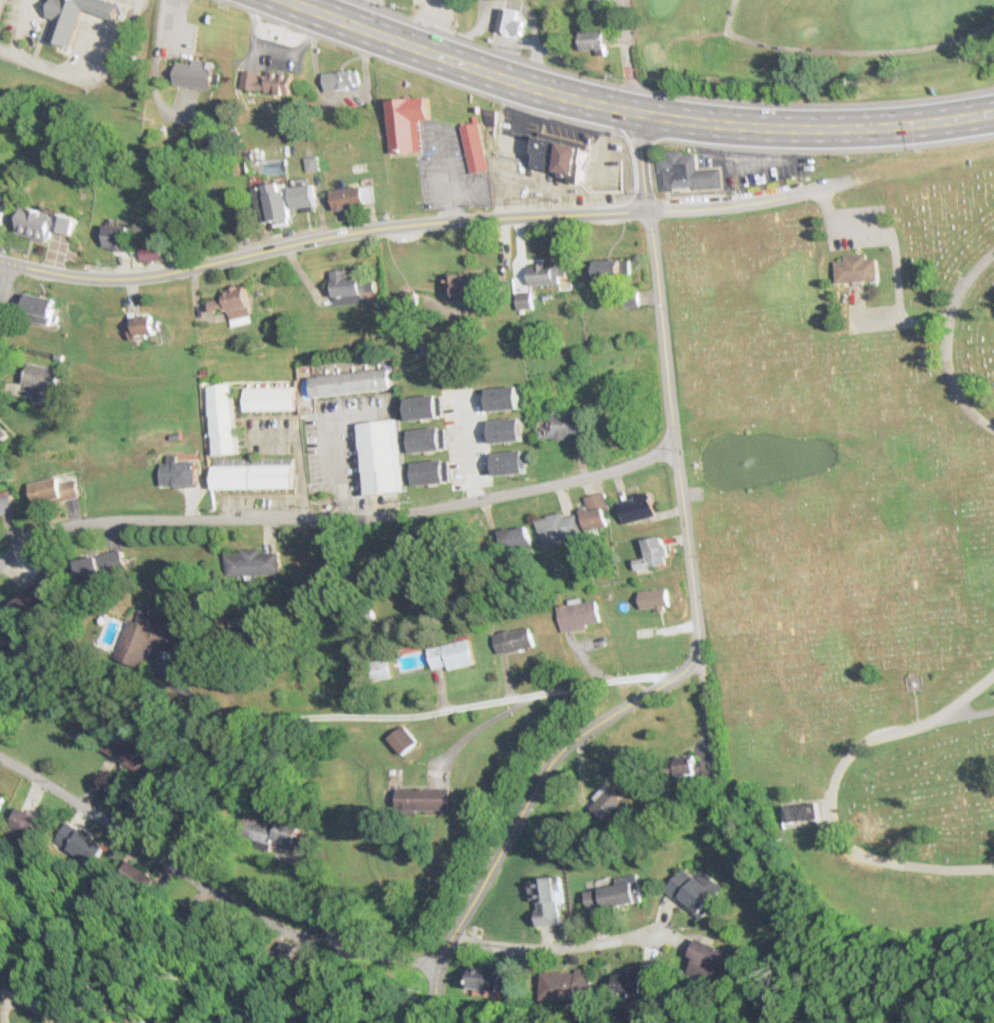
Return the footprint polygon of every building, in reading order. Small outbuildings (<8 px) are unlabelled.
[(44,14),(49,0),(112,0),(118,2),(112,18),(81,7),(67,45),(45,37),(52,17),(44,14)] [(516,18),(517,13),(503,7),(494,29),(518,39),(525,22),(516,18)] [(604,50),(604,31),(580,31),(580,50),(604,50)] [(210,82),(209,87),(173,82),(176,60),(190,62),(191,57),(213,60),(211,70),(218,71),(216,83),(210,82)] [(266,68),(290,72),(286,94),(262,90),(262,88),(256,87),(255,89),(238,86),(241,67),(258,70),(257,78),(264,79),(266,68)] [(343,84),(343,87),(322,90),(319,71),(348,67),(348,69),(354,68),(355,81),(350,82),(350,83),(343,84)] [(416,117),(419,148),(389,150),(385,97),(424,94),(426,116),(416,117)] [(494,109),(493,125),(485,125),(481,119),(480,106),(494,109)] [(458,124),(476,120),(485,167),(467,170),(458,124)] [(538,129),(544,130),(563,135),(588,142),(578,180),(573,179),(568,178),(569,175),(563,174),(558,172),(558,170),(529,162),(530,160),(538,129)] [(718,166),(719,186),(691,187),(690,185),(670,186),(670,189),(656,190),(654,158),(663,157),(663,149),(680,148),(680,152),(693,152),(694,167),(718,166)] [(530,160),(529,162),(558,170),(558,172),(563,174),(569,175),(568,178),(573,179),(578,180),(586,189),(619,189),(619,199),(606,202),(491,208),(485,152),(491,154),(492,150),(500,152),(530,160)] [(284,183),(254,187),(258,222),(281,220),(281,222),(289,221),(284,183)] [(292,210),(315,207),(312,184),(289,188),(292,210)] [(370,187),(330,192),(332,210),(372,205),(370,187)] [(0,189),(0,230),(1,230),(9,191),(0,189)] [(16,234),(49,242),(51,232),(71,237),(75,219),(22,207),(16,234)] [(104,227),(104,252),(129,252),(129,227),(104,227)] [(140,248),(142,262),(161,260),(159,245),(140,248)] [(834,259),(844,259),(843,253),(865,252),(865,257),(875,256),(877,278),(835,281),(834,259)] [(629,281),(629,262),(590,262),(590,281),(629,281)] [(563,265),(517,265),(517,286),(563,286),(563,265)] [(331,272),(332,297),(368,295),(367,270),(331,272)] [(495,272),(447,274),(448,298),(496,296),(495,272)] [(230,327),(250,323),(243,287),(220,292),(222,299),(207,302),(209,315),(226,311),(230,327)] [(533,309),(533,293),(517,293),(517,309),(533,309)] [(21,319),(48,326),(55,301),(27,294),(21,319)] [(130,339),(154,337),(153,317),(128,318),(130,339)] [(32,401),(51,405),(59,370),(27,362),(22,384),(35,387),(32,401)] [(313,377),(311,365),(298,366),(301,399),(391,390),(388,370),(313,377)] [(206,387),(213,457),(237,455),(230,385),(206,387)] [(244,389),(244,412),(294,412),(294,389),(244,389)] [(585,439),(584,415),(536,417),(537,440),(585,439)] [(358,425),(365,495),(405,491),(398,421),(358,425)] [(166,463),(159,463),(159,488),(195,488),(195,458),(166,458),(166,463)] [(211,491),(292,491),(292,467),(211,467),(211,491)] [(73,477),(28,485),(31,506),(77,498),(73,477)] [(16,510),(11,491),(0,494),(0,514),(16,510)] [(583,532),(605,527),(602,509),(608,508),(604,493),(584,498),(586,508),(579,510),(583,532)] [(648,493),(617,502),(624,525),(655,515),(648,493)] [(575,514),(562,517),(561,513),(534,520),(540,545),(581,534),(575,514)] [(500,550),(527,549),(526,528),(499,530),(500,550)] [(642,541),(645,559),(632,561),(634,571),(667,566),(662,537),(642,541)] [(278,575),(277,551),(226,552),(227,576),(278,575)] [(93,556),(70,563),(77,586),(100,578),(93,556)] [(61,590),(44,572),(23,592),(39,610),(61,590)] [(665,589),(637,595),(641,612),(669,606),(665,589)] [(601,624),(595,600),(556,610),(562,633),(601,624)] [(174,631),(124,617),(112,662),(134,668),(136,659),(145,661),(149,645),(169,650),(174,631)] [(113,631),(110,630),(113,620),(108,619),(102,636),(110,639),(113,631)] [(0,622),(0,664),(5,665),(16,626),(0,622)] [(498,657),(535,646),(529,627),(493,637),(498,657)] [(474,666),(470,642),(427,649),(431,669),(447,667),(448,671),(474,666)] [(398,660),(402,673),(425,667),(421,653),(398,660)] [(368,664),(372,684),(390,680),(386,660),(368,664)] [(401,757),(417,743),(402,726),(386,740),(401,757)] [(105,755),(144,767),(150,746),(112,734),(105,755)] [(673,756),(673,775),(694,775),(694,756),(673,756)] [(588,806),(604,822),(624,801),(608,785),(588,806)] [(449,788),(416,788),(416,811),(449,811),(449,788)] [(785,805),(816,801),(818,818),(787,821),(785,805)] [(36,836),(43,819),(19,808),(11,825),(36,836)] [(263,822),(249,819),(244,837),(294,849),(300,823),(265,815),(263,822)] [(665,890),(700,916),(721,887),(701,871),(696,878),(682,868),(665,890)] [(637,874),(614,877),(615,886),(585,890),(587,910),(641,903),(637,874)] [(559,924),(555,888),(558,888),(557,877),(530,880),(535,927),(559,924)] [(690,956),(696,958),(690,974),(721,985),(733,953),(696,940),(690,956)] [(469,989),(512,992),(514,970),(471,967),(469,989)] [(542,970),(542,1001),(592,1001),(592,970),(542,970)] [(615,994),(657,995),(658,975),(615,974),(615,994)]
